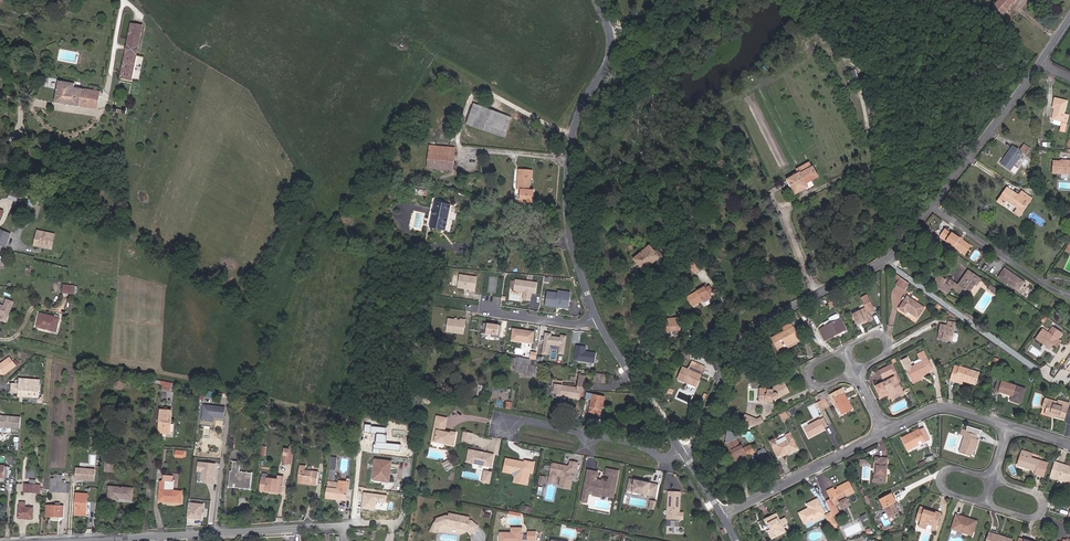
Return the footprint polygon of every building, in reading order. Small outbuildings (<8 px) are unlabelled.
[(1009,10),(1013,4),(1014,6),(1019,0),(1002,0),(1000,3),(1009,10)] [(1009,11),(1009,10),(1000,3),(995,8),(1005,16),(1009,11)] [(137,54),(138,48),(134,47),(127,46),(126,52),(137,54)] [(97,109),(100,92),(74,88),(75,84),(59,81),(55,103),(79,107),(79,106),(97,109)] [(1067,99),(1055,97),(1053,106),(1057,106),(1056,110),(1054,110),(1053,118),(1055,119),(1063,120),(1061,129),(1066,130),(1069,113),(1065,112),(1067,99)] [(508,117),(475,103),(467,123),(500,136),(508,117)] [(512,118),(508,117),(500,136),(504,138),(512,118)] [(1015,144),(1000,163),(1010,170),(1023,152),(1026,154),(1031,147),(1024,142),(1020,148),(1015,144)] [(456,147),(430,145),(428,168),(453,170),(456,147)] [(811,181),(817,178),(810,163),(796,169),(799,174),(786,181),(793,196),(814,186),(811,181)] [(1055,165),(1054,177),(1069,178),(1069,166),(1066,166),(1065,164),(1064,164),(1063,164),(1062,165),(1055,165)] [(532,171),(519,170),(517,189),(528,190),(530,180),(531,180),(532,171)] [(1018,208),(1014,213),(1020,217),(1034,198),(1023,191),(1020,195),(1008,187),(998,202),(1003,206),(1007,201),(1018,208)] [(19,202),(24,195),(11,191),(8,199),(19,202)] [(432,227),(445,231),(452,205),(438,202),(437,209),(433,208),(431,214),(435,215),(432,227)] [(674,229),(667,235),(676,246),(683,239),(674,229)] [(6,247),(11,234),(0,230),(0,245),(6,247)] [(968,244),(952,233),(951,235),(945,230),(940,237),(963,252),(968,244)] [(52,247),(54,235),(46,233),(46,236),(37,234),(35,242),(36,244),(39,245),(41,244),(44,244),(44,246),(52,247)] [(966,255),(972,247),(968,244),(963,252),(966,255)] [(661,259),(652,248),(636,260),(645,271),(661,259)] [(693,263),(688,267),(695,275),(699,271),(693,263)] [(1024,281),(1004,268),(998,278),(1013,288),(1016,284),(1021,287),(1024,281)] [(970,292),(975,285),(980,278),(969,271),(959,285),(951,279),(947,284),(945,282),(946,280),(938,275),(932,283),(947,293),(951,287),(961,294),(965,289),(970,292)] [(475,292),(477,277),(459,275),(457,289),(464,290),(464,291),(475,292)] [(897,285),(906,290),(910,284),(902,278),(897,285)] [(536,295),(538,282),(515,279),(513,291),(524,293),(523,300),(530,301),(531,294),(536,295)] [(75,294),(75,286),(68,285),(67,294),(75,294)] [(997,291),(990,286),(987,289),(995,294),(997,291)] [(707,290),(706,289),(688,300),(693,309),(701,304),(700,302),(703,300),(705,304),(712,300),(710,296),(714,293),(711,288),(707,290)] [(547,292),(545,306),(568,309),(570,295),(569,292),(558,291),(558,293),(547,292)] [(919,317),(926,308),(908,296),(900,309),(907,313),(909,310),(919,317)] [(859,327),(864,324),(873,320),(870,314),(876,311),(869,297),(863,300),(867,308),(854,315),(859,327)] [(13,302),(7,300),(4,306),(0,305),(0,315),(2,316),(1,320),(6,322),(13,302)] [(56,331),(59,318),(40,314),(37,327),(56,331)] [(680,327),(686,327),(685,315),(680,316),(680,321),(664,322),(664,335),(670,334),(670,331),(675,331),(675,334),(681,334),(680,327)] [(446,333),(464,335),(466,320),(460,319),(460,320),(448,318),(446,333)] [(840,334),(839,332),(844,330),(839,321),(819,331),(825,342),(840,334)] [(946,338),(957,339),(958,323),(949,322),(949,326),(942,325),(940,339),(946,340),(946,338)] [(499,326),(487,324),(485,335),(497,336),(499,326)] [(1050,333),(1044,328),(1037,338),(1053,349),(1055,345),(1059,339),(1063,333),(1054,327),(1050,333)] [(535,332),(512,328),(510,341),(533,344),(535,332)] [(779,350),(784,348),(783,345),(787,343),(788,346),(799,340),(793,328),(776,337),(778,341),(775,343),(779,350)] [(567,336),(560,335),(560,337),(552,336),(552,334),(545,333),(542,355),(549,356),(550,346),(559,347),(558,354),(564,355),(567,336)] [(585,351),(586,346),(576,345),(574,360),(595,363),(596,353),(585,351)] [(907,370),(912,381),(922,376),(930,372),(929,371),(934,368),(926,352),(920,355),(921,358),(915,362),(916,366),(907,370)] [(13,360),(3,364),(0,364),(0,374),(0,373),(3,373),(3,374),(4,375),(17,370),(13,360)] [(536,377),(538,367),(530,366),(519,363),(517,373),(536,377)] [(703,374),(705,369),(693,363),(690,370),(696,372),(694,375),(695,376),(694,378),(692,378),(691,377),(692,374),(689,373),(688,375),(682,373),(679,382),(690,386),(689,388),(696,391),(702,377),(701,377),(702,374),(703,374)] [(896,378),(898,384),(900,383),(892,365),(889,366),(893,375),(895,379),(896,378)] [(882,380),(893,375),(889,366),(878,371),(882,380)] [(956,381),(957,379),(964,381),(976,385),(980,373),(961,367),(960,368),(955,367),(951,380),(956,381)] [(606,382),(607,374),(595,373),(595,381),(606,382)] [(581,390),(585,390),(587,376),(580,375),(579,388),(562,386),(555,385),(554,387),(553,397),(559,398),(560,397),(579,400),(581,390)] [(1000,375),(997,385),(1014,390),(1013,395),(1023,398),(1027,383),(1000,375)] [(876,388),(879,395),(886,392),(889,391),(894,400),(904,396),(898,384),(896,378),(895,379),(876,388)] [(170,391),(171,384),(161,381),(161,384),(163,384),(163,389),(170,391)] [(786,395),(784,391),(788,389),(785,383),(775,389),(774,390),(770,388),(770,390),(764,387),(759,399),(763,400),(762,402),(769,404),(771,398),(772,400),(773,401),(775,402),(776,402),(778,402),(780,401),(781,400),(782,399),(782,397),(786,395)] [(19,393),(20,384),(12,384),(11,392),(19,393)] [(39,397),(40,385),(20,384),(19,393),(19,396),(39,397)] [(755,399),(762,402),(763,400),(759,399),(764,387),(770,390),(770,388),(761,384),(755,399)] [(589,414),(601,417),(606,393),(589,389),(588,395),(593,396),(589,414)] [(840,390),(830,394),(835,404),(841,415),(851,410),(840,390)] [(832,406),(835,404),(830,394),(827,396),(832,406)] [(1048,400),(1059,403),(1060,399),(1057,398),(1057,400),(1044,396),(1041,405),(1046,406),(1048,400)] [(1060,399),(1059,403),(1048,400),(1046,406),(1044,411),(1066,417),(1069,405),(1069,402),(1060,399)] [(820,402),(824,409),(829,407),(825,400),(820,402)] [(824,409),(820,402),(815,404),(819,412),(824,409)] [(224,418),(225,408),(204,405),(202,421),(213,422),(213,417),(224,418)] [(158,433),(170,433),(172,411),(160,410),(158,433)] [(787,411),(780,414),(783,420),(790,417),(787,411)] [(759,424),(757,420),(755,420),(752,419),(752,418),(745,415),(742,422),(753,427),(754,427),(754,426),(754,427),(759,424)] [(21,417),(0,416),(0,427),(20,428),(21,417)] [(448,432),(450,419),(440,417),(438,429),(441,430),(439,442),(457,446),(459,434),(454,432),(454,434),(448,432)] [(595,419),(593,425),(602,428),(604,421),(595,419)] [(824,430),(823,428),(819,421),(802,429),(806,438),(824,430)] [(371,425),(364,424),(363,433),(376,434),(375,444),(373,444),(372,454),(379,454),(380,450),(399,452),(400,445),(386,443),(387,435),(385,435),(386,427),(371,426),(371,425)] [(989,430),(982,428),(980,435),(987,437),(989,430)] [(971,455),(973,449),(974,447),(977,447),(980,440),(977,439),(978,434),(968,431),(969,430),(964,429),(962,435),(966,436),(961,452),(971,455)] [(913,435),(901,441),(906,451),(929,440),(924,430),(919,432),(918,431),(912,434),(913,435)] [(474,444),(476,434),(466,432),(464,442),(474,444)] [(730,432),(720,438),(723,445),(722,445),(727,455),(729,453),(733,462),(750,454),(747,447),(739,450),(738,448),(736,449),(731,440),(732,436),(730,432)] [(773,447),(770,441),(766,442),(774,458),(787,451),(788,453),(795,449),(788,434),(783,436),(785,438),(778,442),(778,443),(778,444),(778,445),(773,447)] [(292,464),(294,448),(290,447),(290,450),(285,449),(283,463),(292,464)] [(482,452),(472,450),(469,463),(490,467),(491,464),(495,465),(497,455),(486,453),(486,454),(482,454),(482,452)] [(759,461),(768,456),(766,452),(763,454),(761,450),(758,451),(760,455),(757,456),(759,461)] [(1027,457),(1028,453),(1021,451),(1016,465),(1035,471),(1043,473),(1046,463),(1029,458),(1027,457)] [(112,472),(113,459),(106,458),(105,471),(112,472)] [(871,483),(883,484),(886,461),(873,459),(873,466),(874,466),(873,478),(871,478),(871,483)] [(389,479),(392,462),(376,460),(374,480),(383,481),(384,478),(389,479)] [(521,462),(508,460),(506,473),(515,474),(518,477),(517,479),(524,480),(523,484),(529,485),(532,473),(535,474),(537,463),(528,462),(527,464),(526,465),(522,465),(521,464),(521,463),(521,462)] [(213,484),(216,463),(199,461),(197,482),(213,484)] [(250,490),(252,473),(240,472),(241,462),(233,461),(232,471),(230,471),(229,487),(250,490)] [(456,467),(453,461),(446,465),(450,471),(456,467)] [(581,464),(573,462),(572,466),(568,469),(568,468),(565,467),(565,466),(556,464),(555,465),(553,474),(554,475),(558,476),(559,475),(560,477),(562,477),(564,479),(562,488),(572,490),(575,477),(574,477),(574,475),(580,471),(581,464)] [(10,467),(5,467),(5,465),(0,465),(0,482),(4,482),(4,477),(9,478),(10,467)] [(317,486),(318,472),(306,470),(306,466),(300,465),(299,475),(303,475),(302,481),(311,482),(311,485),(317,486)] [(1058,466),(1054,478),(1059,480),(1059,478),(1069,481),(1069,469),(1058,466)] [(94,481),(95,469),(76,468),(75,480),(94,481)] [(489,483),(491,472),(484,470),(482,482),(489,483)] [(616,497),(621,473),(610,470),(609,476),(611,476),(613,478),(611,483),(599,481),(601,473),(590,471),(589,481),(590,481),(589,484),(588,486),(586,493),(589,493),(592,492),(597,493),(598,495),(604,496),(606,494),(616,497)] [(282,493),(284,477),(278,476),(278,479),(268,478),(268,475),(268,474),(262,473),(260,489),(266,489),(266,491),(282,493)] [(311,485),(311,482),(302,481),(303,475),(299,475),(297,484),(311,485)] [(558,476),(554,475),(552,476),(551,484),(558,485),(560,477),(559,475),(558,476)] [(182,503),(183,491),(174,491),(175,480),(173,480),(173,477),(164,476),(164,482),(160,482),(159,501),(182,503)] [(62,492),(62,484),(62,479),(51,479),(51,492),(62,492)] [(36,485),(36,480),(30,480),(30,484),(25,484),(24,492),(35,493),(36,485)] [(651,497),(652,493),(659,495),(661,485),(632,480),(631,486),(636,487),(635,494),(651,497)] [(346,499),(348,482),(339,481),(339,483),(328,482),(327,496),(346,499)] [(843,497),(851,493),(846,483),(836,488),(836,490),(832,492),(831,489),(826,492),(829,500),(832,499),(834,505),(838,503),(841,509),(847,506),(843,497)] [(70,493),(70,484),(62,484),(62,492),(70,493)] [(132,499),(133,489),(110,487),(109,499),(119,500),(119,498),(132,499)] [(679,520),(680,512),(681,492),(668,491),(666,519),(679,520)] [(387,495),(363,492),(361,508),(375,510),(376,502),(386,503),(387,495)] [(86,516),(88,494),(76,493),(75,515),(86,516)] [(890,496),(879,502),(888,520),(897,515),(893,506),(895,505),(890,496)] [(802,523),(809,520),(822,514),(815,500),(806,505),(808,509),(798,514),(802,523)] [(33,519),(33,508),(26,507),(26,502),(19,502),(18,518),(33,519)] [(188,502),(187,518),(202,519),(204,504),(188,502)] [(63,515),(64,506),(47,506),(46,516),(58,517),(59,515),(63,515)] [(927,513),(927,512),(919,509),(915,522),(919,524),(918,529),(926,531),(928,527),(932,528),(931,533),(936,534),(942,517),(936,515),(935,516),(927,513)] [(436,523),(442,527),(449,525),(451,527),(468,530),(472,534),(479,526),(473,521),(469,519),(470,517),(450,513),(450,517),(446,516),(437,519),(436,523)] [(786,523),(784,518),(779,521),(775,514),(763,521),(766,526),(768,525),(770,530),(768,531),(772,539),(785,532),(782,526),(786,523)] [(823,517),(822,514),(809,520),(810,524),(823,517)] [(830,528),(834,526),(835,525),(830,514),(823,517),(829,528),(830,528)] [(975,526),(966,524),(967,521),(955,518),(951,529),(961,533),(961,535),(971,538),(975,526)] [(439,532),(442,527),(436,523),(431,531),(439,532)] [(537,531),(529,531),(529,540),(537,540),(537,531)] [(523,532),(513,532),(501,532),(501,540),(524,540),(523,532)]
